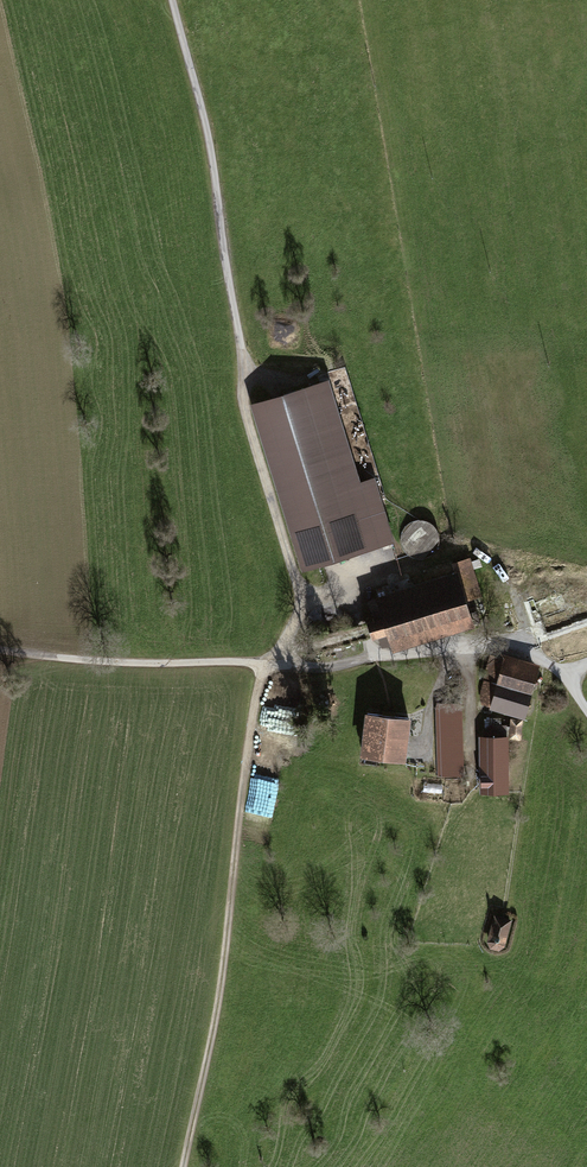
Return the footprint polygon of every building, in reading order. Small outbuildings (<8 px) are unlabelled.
[(377,548),(326,384),(258,405),(309,569),(377,548)] [(460,577),(375,602),(389,648),(474,622),(460,577)] [(526,600),(540,641),(586,625),(586,592),(583,581),(526,600)] [(495,657),(482,704),(525,716),(538,669),(495,657)] [(460,711),(436,711),(438,779),(462,779),(460,711)] [(408,718),(368,714),(363,758),(403,762),(408,718)] [(508,739),(481,740),(483,796),(509,795),(508,739)] [(512,925),(494,921),(487,953),(505,957),(512,925)]
